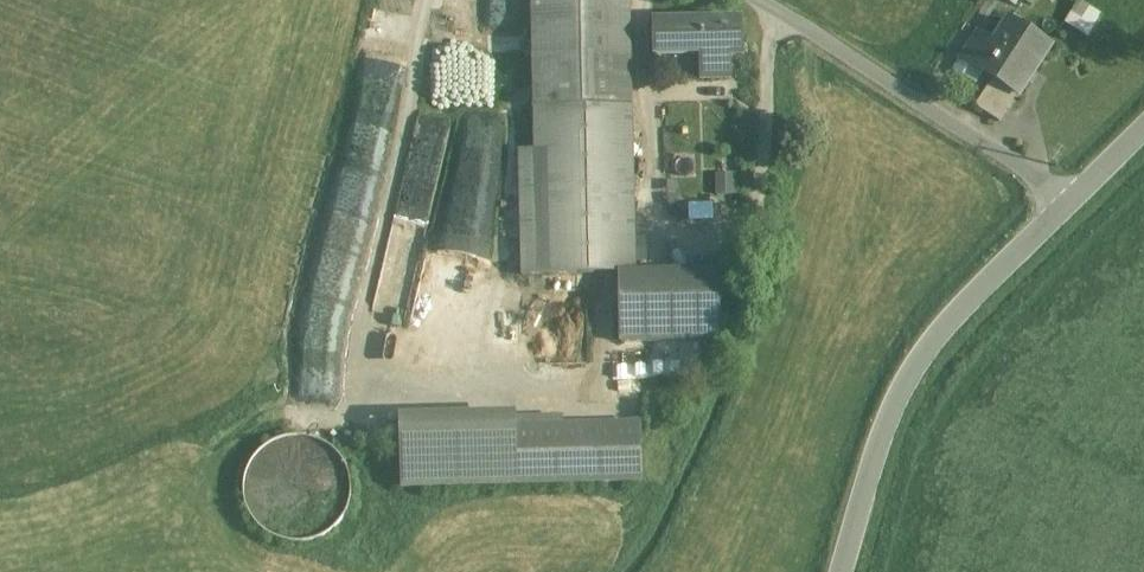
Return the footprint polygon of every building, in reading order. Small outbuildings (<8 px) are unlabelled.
[(534,149),(518,149),(522,276),(620,275),(636,274),(636,273),(630,0),(531,0),(534,149)] [(1101,17),(1079,3),(1066,24),(1088,38),(1101,17)] [(1050,47),(1010,22),(995,44),(977,33),(960,59),(993,80),(1017,95),(1018,96),(1050,47)] [(741,24),(655,25),(655,54),(664,54),(665,74),(735,73),(733,52),(742,52),(741,24)] [(1017,95),(993,80),(976,108),(1000,123),(1017,95)] [(748,261),(719,261),(719,273),(720,295),(741,295),(748,261)] [(636,273),(636,274),(620,275),(621,344),(648,343),(646,275),(646,273),(636,273)] [(719,273),(646,275),(648,343),(720,342),(720,295),(719,273)] [(402,490),(518,485),(516,428),(514,414),(400,418),(402,490)] [(640,424),(516,428),(518,485),(642,482),(640,424)] [(322,546),(351,454),(292,435),(276,486),(266,482),(252,524),(322,546)]
